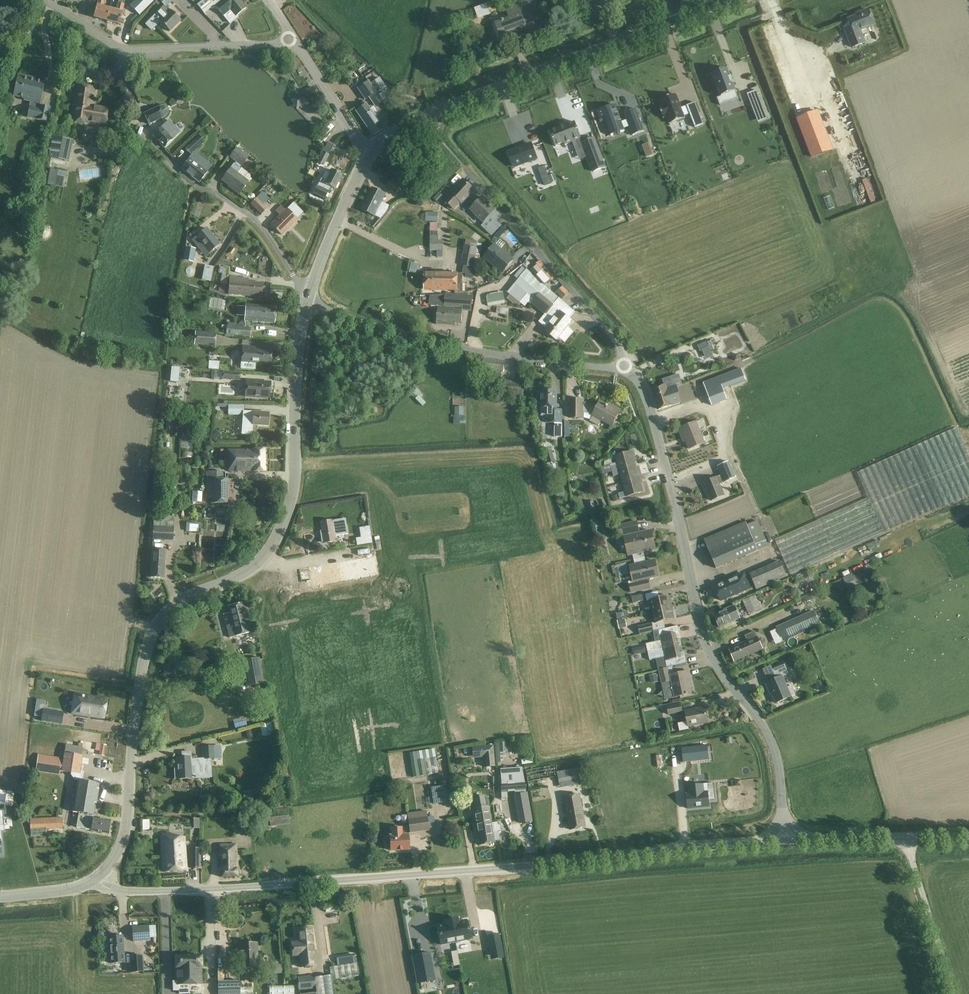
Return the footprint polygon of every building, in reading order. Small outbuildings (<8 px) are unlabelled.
[(106,20),(109,8),(103,7),(105,0),(97,0),(96,5),(93,17),(106,20)] [(153,0),(135,0),(130,5),(139,14),(153,0)] [(169,31),(180,20),(173,13),(173,12),(167,6),(173,0),(158,0),(163,5),(157,12),(162,18),(159,21),(169,31)] [(198,5),(204,13),(211,7),(217,7),(223,15),(230,9),(236,16),(245,8),(239,0),(204,0),(198,5)] [(562,9),(582,1),(584,4),(593,0),(559,0),(562,9)] [(106,20),(119,24),(122,12),(124,4),(117,2),(115,10),(109,8),(106,20)] [(496,23),(501,39),(527,29),(518,5),(506,9),(510,18),(496,23)] [(845,30),(852,48),(865,43),(860,30),(874,25),(868,9),(856,14),(857,16),(847,19),(851,28),(845,30)] [(727,69),(712,75),(720,96),(717,98),(719,105),(738,98),(732,83),(733,83),(733,82),(732,82),(730,78),(731,77),(730,77),(727,69)] [(27,118),(48,122),(51,108),(39,105),(45,84),(30,80),(31,78),(17,75),(12,95),(24,98),(23,100),(24,100),(23,101),(30,102),(27,118)] [(395,100),(382,81),(373,87),(368,81),(356,89),(364,100),(368,97),(375,107),(382,102),(385,107),(395,100)] [(88,121),(101,123),(104,108),(90,106),(93,86),(78,84),(72,121),(87,123),(88,121)] [(313,87),(300,95),(304,103),(318,94),(313,87)] [(753,108),(762,105),(756,89),(747,92),(753,108)] [(663,105),(660,106),(664,117),(668,116),(670,123),(685,117),(685,116),(690,114),(695,127),(704,123),(695,101),(687,105),(687,106),(682,108),(676,94),(661,100),(663,105)] [(366,104),(356,110),(373,135),(383,128),(366,104)] [(143,113),(148,125),(166,116),(168,113),(169,110),(168,107),(164,105),(161,105),(159,106),(143,113)] [(614,105),(598,111),(602,122),(605,121),(610,136),(624,131),(614,105)] [(633,135),(644,131),(635,109),(624,113),(627,120),(629,127),(633,135)] [(818,114),(797,121),(811,160),(832,152),(818,114)] [(152,135),(163,147),(179,131),(169,120),(152,135)] [(575,122),(549,131),(555,146),(564,143),(565,145),(576,141),(579,150),(584,148),(592,172),(605,167),(594,138),(583,142),(575,122)] [(52,135),(48,154),(68,159),(72,140),(52,135)] [(181,168),(200,181),(207,172),(212,165),(194,152),(204,142),(198,135),(185,148),(191,154),(192,153),(189,158),(181,168)] [(531,144),(508,152),(514,167),(537,159),(531,144)] [(231,188),(239,194),(248,181),(250,178),(250,174),(240,167),(241,166),(241,167),(249,156),(236,147),(229,157),(235,162),(222,180),(232,187),(231,188)] [(322,152),(317,162),(324,165),(329,155),(322,152)] [(55,186),(58,171),(50,169),(47,185),(55,186)] [(312,194),(325,200),(328,191),(330,187),(334,189),(342,174),(331,169),(329,173),(325,171),(317,186),(316,185),(312,194)] [(390,180),(386,188),(397,194),(398,192),(401,186),(390,180)] [(444,200),(454,209),(460,202),(461,204),(474,190),(463,180),(444,200)] [(372,188),(361,209),(375,216),(381,219),(386,212),(389,206),(381,202),(385,195),(372,188)] [(438,204),(444,197),(439,192),(433,199),(438,204)] [(250,204),(261,215),(267,208),(263,204),(267,200),(260,193),(256,197),(250,204)] [(490,236),(492,238),(505,226),(498,219),(501,216),(496,210),(488,202),(483,196),(470,209),(472,211),(467,216),(484,233),(485,232),(489,236),(490,236)] [(280,215),(271,224),(281,235),(303,213),(293,203),(287,209),(287,208),(285,210),(281,206),(276,211),(280,215)] [(438,213),(426,212),(426,221),(438,221),(438,213)] [(196,246),(204,256),(209,252),(220,244),(207,228),(192,240),(196,246)] [(438,237),(430,237),(430,251),(443,251),(443,241),(438,241),(438,237)] [(462,274),(471,275),(472,273),(477,274),(479,269),(477,268),(481,249),(476,248),(478,242),(466,240),(465,246),(460,266),(463,266),(462,274)] [(505,269),(513,259),(494,245),(484,258),(494,266),(497,263),(505,269)] [(193,262),(195,249),(185,247),(183,261),(193,262)] [(533,267),(530,270),(537,279),(547,287),(549,285),(548,284),(552,281),(556,285),(559,282),(555,277),(555,278),(540,261),(533,267)] [(420,272),(421,263),(411,262),(410,271),(420,272)] [(211,281),(213,266),(204,265),(202,280),(211,281)] [(558,338),(565,344),(574,332),(567,327),(572,321),(570,319),(575,312),(559,298),(546,287),(547,287),(537,279),(529,272),(523,266),(514,277),(518,280),(507,292),(519,303),(524,297),(531,303),(533,300),(535,301),(534,303),(546,312),(539,322),(546,328),(545,330),(557,340),(558,338)] [(220,267),(219,273),(222,274),(218,291),(224,292),(229,268),(220,267)] [(424,289),(444,290),(444,280),(446,280),(446,274),(424,274),(424,289)] [(454,293),(462,293),(463,274),(446,274),(446,280),(444,280),(444,290),(455,290),(454,293)] [(228,294),(261,296),(262,283),(242,281),(242,278),(229,277),(228,294)] [(556,291),(563,298),(568,293),(562,286),(556,291)] [(486,297),(488,306),(505,304),(503,292),(488,295),(486,297)] [(444,308),(438,308),(436,324),(450,326),(450,323),(461,324),(462,312),(471,312),(473,297),(471,297),(471,295),(465,295),(465,296),(445,294),(444,308)] [(223,309),(225,300),(211,297),(210,306),(223,309)] [(244,321),(274,323),(275,306),(246,304),(245,306),(236,306),(236,316),(245,316),(244,321)] [(227,322),(225,335),(233,336),(233,335),(249,337),(250,327),(235,326),(235,323),(227,322)] [(216,333),(195,331),(194,345),(215,347),(216,333)] [(707,343),(706,342),(698,346),(700,352),(702,351),(709,348),(711,354),(716,352),(711,341),(707,343)] [(241,362),(241,369),(255,370),(255,363),(271,365),(272,350),(260,349),(260,347),(242,346),(241,362)] [(219,369),(219,360),(209,360),(208,368),(219,369)] [(170,366),(169,381),(177,381),(178,367),(170,366)] [(741,368),(703,383),(712,406),(727,400),(723,389),(746,380),(741,368)] [(240,372),(222,371),(222,380),(240,381),(240,372)] [(246,380),(245,396),(269,398),(270,382),(246,380)] [(652,389),(658,409),(672,405),(665,385),(652,389)] [(554,437),(562,437),(563,410),(556,409),(556,389),(541,388),(541,408),(542,408),(542,414),(547,415),(547,423),(554,424),(554,437)] [(601,420),(612,426),(620,411),(612,407),(611,409),(600,403),(598,406),(584,402),(584,399),(569,399),(569,419),(584,419),(584,413),(593,415),(590,421),(598,426),(601,420)] [(241,435),(255,435),(256,425),(268,426),(268,413),(253,412),(243,411),(244,405),(228,404),(228,414),(242,415),(241,435)] [(454,423),(465,423),(465,406),(454,406),(454,423)] [(684,435),(689,449),(705,443),(699,429),(704,427),(701,420),(696,422),(678,429),(681,436),(684,435)] [(790,574),(884,532),(968,495),(968,456),(956,427),(857,472),(868,498),(774,539),(790,574)] [(637,433),(630,435),(632,445),(639,444),(637,433)] [(253,470),(253,471),(265,471),(264,449),(253,449),(253,450),(228,451),(228,470),(253,470)] [(600,467),(602,475),(605,474),(605,473),(612,472),(636,465),(632,451),(614,456),(616,463),(612,464),(611,460),(604,461),(604,466),(600,467)] [(553,455),(546,457),(548,463),(554,461),(553,455)] [(704,482),(712,501),(724,495),(720,485),(736,478),(729,462),(717,467),(721,476),(717,477),(716,477),(704,482)] [(636,465),(612,472),(613,477),(620,475),(622,483),(640,478),(636,465)] [(229,478),(222,478),(222,471),(207,471),(207,499),(212,499),(212,503),(229,503),(229,478)] [(618,494),(619,499),(626,497),(643,492),(640,478),(622,483),(624,492),(618,494)] [(192,491),(192,502),(202,502),(202,492),(192,491)] [(154,515),(152,540),(173,541),(174,516),(154,515)] [(345,518),(320,522),(322,534),(320,534),(321,541),(323,541),(323,542),(335,541),(334,538),(336,535),(348,533),(345,518)] [(703,539),(716,570),(758,551),(769,546),(758,520),(747,525),(745,521),(703,539)] [(633,554),(634,560),(645,557),(644,552),(655,549),(651,530),(639,533),(637,521),(615,526),(617,537),(624,535),(624,537),(628,555),(633,554)] [(200,532),(200,524),(187,523),(186,531),(200,532)] [(359,526),(360,537),(356,537),(356,544),(371,543),(370,526),(359,526)] [(163,578),(165,550),(152,549),(151,577),(163,578)] [(606,555),(600,561),(605,566),(611,560),(606,555)] [(645,557),(634,560),(635,565),(629,566),(633,581),(628,582),(631,594),(650,589),(648,578),(658,576),(655,560),(646,562),(645,557)] [(756,589),(787,577),(780,561),(749,574),(756,589)] [(715,586),(721,600),(749,588),(743,574),(715,586)] [(646,600),(645,594),(631,597),(632,602),(646,600)] [(652,611),(671,607),(669,596),(650,600),(652,611)] [(761,609),(755,596),(743,601),(749,614),(761,609)] [(223,615),(229,638),(252,632),(247,613),(245,614),(242,603),(224,607),(226,614),(223,615)] [(734,605),(713,614),(718,628),(740,619),(734,605)] [(671,607),(652,611),(655,623),(674,618),(671,607)] [(627,610),(615,612),(617,618),(628,616),(627,610)] [(782,642),(820,626),(814,611),(775,627),(782,642)] [(542,623),(543,630),(557,628),(555,620),(542,623)] [(652,623),(637,626),(639,634),(654,631),(652,623)] [(646,645),(647,652),(678,645),(677,638),(681,637),(678,626),(658,630),(661,641),(646,645)] [(730,649),(735,660),(753,652),(762,648),(755,631),(744,636),(747,642),(730,649)] [(665,661),(667,667),(686,663),(684,652),(680,653),(678,645),(647,652),(649,661),(665,657),(665,661)] [(264,684),(259,658),(242,661),(246,687),(264,684)] [(771,691),(776,703),(791,696),(795,694),(792,685),(787,687),(782,677),(789,674),(785,664),(772,670),(776,679),(766,683),(769,692),(771,691)] [(671,682),(674,697),(691,694),(688,680),(691,680),(689,671),(673,674),(672,667),(658,670),(661,684),(671,682)] [(75,713),(104,717),(106,700),(77,696),(75,713)] [(668,715),(683,712),(681,704),(667,707),(668,715)] [(705,707),(685,711),(688,727),(708,723),(705,707)] [(40,719),(57,720),(58,711),(41,710),(40,719)] [(245,718),(233,720),(235,729),(247,726),(245,718)] [(65,745),(64,753),(81,755),(82,748),(65,745)] [(204,760),(204,763),(211,763),(212,762),(212,759),(221,759),(220,745),(202,746),(202,760),(204,760)] [(483,754),(484,767),(494,766),(493,746),(482,747),(472,748),(473,755),(483,754)] [(701,746),(682,748),(684,762),(702,760),(701,746)] [(408,753),(412,777),(437,773),(433,748),(408,753)] [(174,769),(175,779),(192,778),(191,770),(197,769),(196,760),(196,756),(191,756),(190,751),(180,752),(181,757),(176,757),(176,769),(174,769)] [(35,771),(58,775),(62,771),(79,774),(81,755),(64,753),(63,758),(38,754),(35,771)] [(202,760),(196,760),(197,769),(191,770),(192,778),(211,777),(211,763),(204,763),(204,760),(202,760)] [(525,770),(529,789),(538,787),(537,781),(555,777),(553,765),(525,770)] [(524,781),(521,768),(500,769),(501,783),(501,793),(525,791),(524,781)] [(558,782),(585,778),(584,768),(556,772),(558,782)] [(97,788),(98,783),(77,779),(71,811),(79,813),(85,814),(82,829),(108,833),(109,832),(110,831),(111,828),(110,826),(110,822),(92,818),(94,803),(97,803),(99,789),(97,788)] [(686,794),(688,809),(709,806),(708,801),(715,800),(714,783),(707,784),(707,791),(686,794)] [(448,802),(445,785),(430,787),(432,804),(448,802)] [(245,803),(255,802),(253,791),(243,792),(245,803)] [(520,823),(532,821),(527,793),(515,795),(520,823)] [(568,816),(570,830),(586,827),(580,795),(563,798),(567,816),(568,816)] [(474,801),(468,802),(470,810),(472,810),(475,824),(491,822),(486,799),(484,800),(483,797),(473,798),(474,801)] [(406,813),(409,833),(429,830),(429,829),(436,828),(434,816),(427,817),(426,811),(406,813)] [(85,814),(79,813),(76,828),(82,829),(85,814)] [(290,815),(269,817),(270,826),(291,823),(290,815)] [(46,828),(46,829),(62,829),(62,817),(30,818),(30,829),(46,828)] [(491,822),(475,824),(478,845),(494,842),(494,840),(499,840),(497,830),(500,829),(499,823),(497,823),(497,820),(491,822)] [(390,850),(409,849),(408,834),(402,834),(402,827),(390,827),(391,835),(389,835),(389,836),(386,837),(384,840),(385,847),(387,850),(390,850)] [(160,833),(163,871),(186,870),(184,836),(171,837),(171,833),(160,833)] [(237,843),(219,844),(220,877),(238,877),(237,843)] [(201,848),(189,848),(189,868),(201,868),(201,848)] [(458,919),(451,920),(455,942),(470,939),(466,920),(458,922),(458,919)] [(444,924),(437,926),(440,945),(455,942),(451,920),(444,921),(444,924)] [(149,925),(132,926),(133,942),(150,940),(149,925)] [(299,955),(300,967),(314,966),(313,955),(311,927),(297,929),(299,942),(292,942),(293,956),(299,955)] [(498,933),(487,935),(491,959),(503,957),(498,933)] [(110,963),(124,962),(122,936),(108,937),(110,963)] [(258,967),(257,943),(239,944),(240,968),(258,967)] [(430,953),(412,956),(417,983),(435,980),(430,953)] [(143,972),(142,955),(129,956),(130,973),(143,972)] [(336,957),(337,965),(356,963),(355,955),(336,957)] [(176,981),(173,981),(173,991),(180,991),(179,985),(189,984),(188,956),(175,957),(175,968),(176,973),(176,981)] [(201,956),(188,956),(189,984),(202,984),(202,983),(201,983),(201,972),(201,967),(202,967),(201,956)] [(283,963),(271,964),(271,974),(284,973),(283,963)] [(330,975),(331,980),(358,976),(356,963),(337,965),(329,967),(330,975)] [(313,975),(298,976),(299,989),(315,988),(313,975)] [(315,977),(317,992),(317,993),(333,993),(331,980),(330,975),(315,977)] [(217,981),(218,993),(240,993),(239,980),(217,981)] [(269,985),(269,993),(294,993),(294,985),(269,985)]
